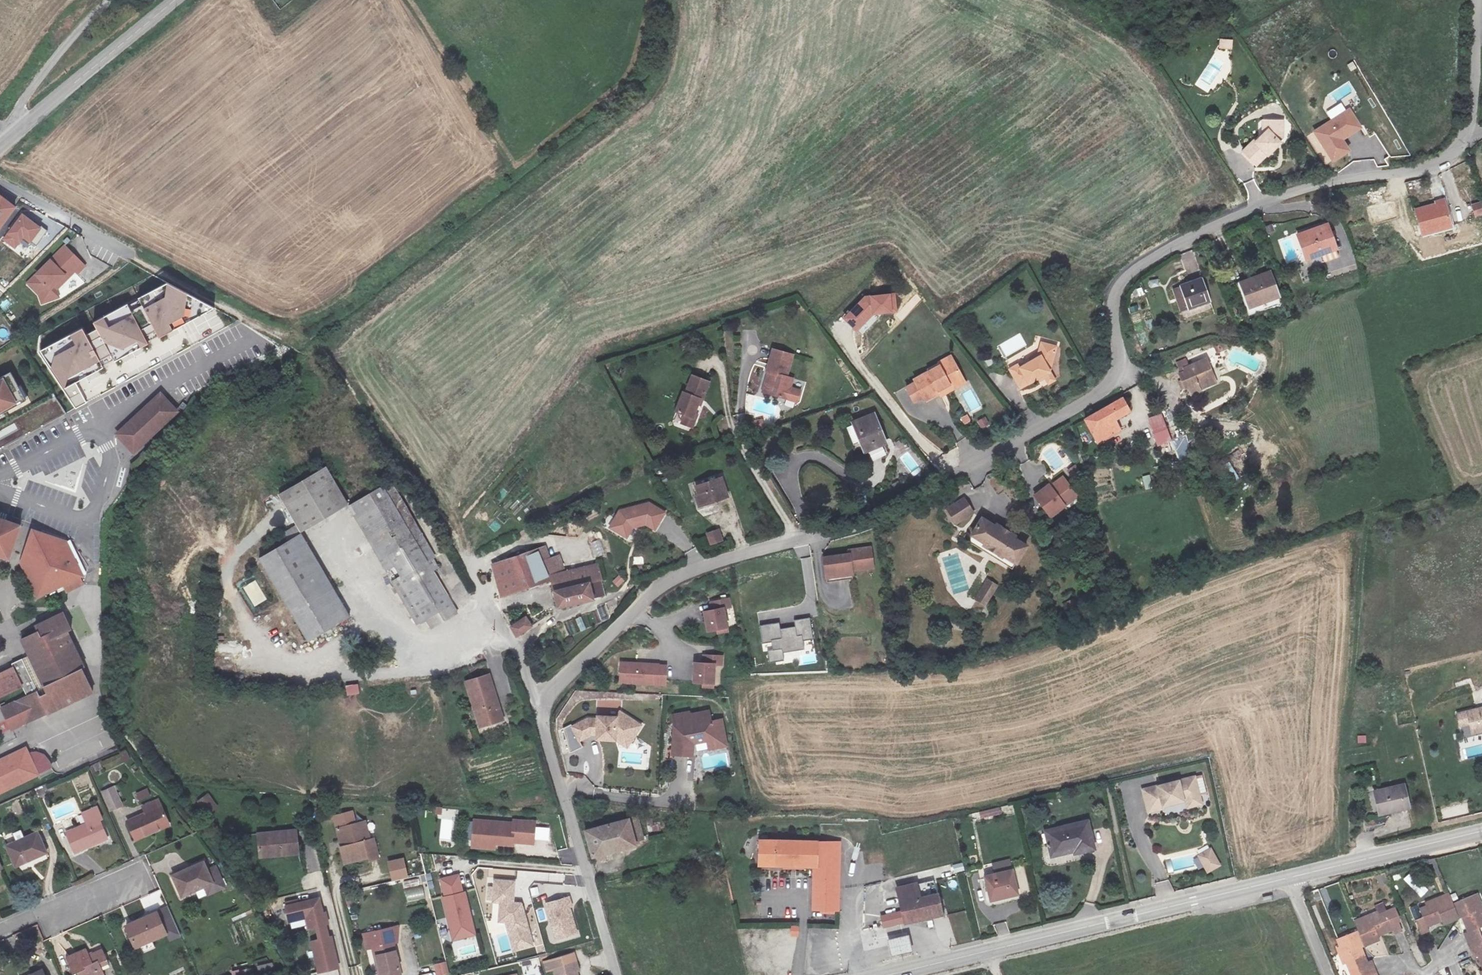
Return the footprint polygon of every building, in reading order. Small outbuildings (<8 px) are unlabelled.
[(1219,39),(1219,49),(1232,50),(1233,40),(1219,39)] [(1325,113),(1330,121),(1306,135),(1318,156),(1324,152),(1332,164),(1351,153),(1343,140),(1361,129),(1345,101),(1325,113)] [(1260,145),(1250,154),(1262,168),(1281,152),(1279,150),(1290,141),(1289,126),(1275,125),(1276,134),(1262,146),(1260,145)] [(0,203),(0,223),(5,226),(22,203),(7,193),(0,203)] [(1471,204),(1473,215),(1481,214),(1481,202),(1471,204)] [(1416,213),(1424,241),(1454,232),(1446,203),(1437,204),(1438,208),(1416,213)] [(35,245),(46,230),(22,213),(4,239),(16,248),(24,236),(35,245)] [(1330,227),(1301,240),(1311,263),(1341,250),(1330,227)] [(66,241),(30,279),(41,290),(44,298),(56,294),(52,285),(66,270),(63,266),(70,259),(77,266),(84,258),(66,241)] [(87,260),(84,258),(77,266),(79,268),(87,260)] [(77,266),(70,259),(63,266),(66,270),(52,285),(56,294),(61,293),(57,286),(77,266)] [(1249,292),(1260,315),(1289,302),(1278,278),(1249,292)] [(169,281),(139,299),(161,336),(213,308),(169,281)] [(1211,290),(1187,300),(1197,324),(1222,313),(1211,290)] [(896,292),(866,294),(843,317),(861,335),(882,314),(898,312),(896,292)] [(1197,324),(1187,300),(1181,302),(1191,326),(1197,324)] [(95,323),(114,360),(148,342),(128,306),(95,323)] [(64,387),(102,367),(82,330),(44,350),(64,387)] [(1020,334),(998,345),(1004,358),(1027,346),(1020,334)] [(1038,356),(1012,369),(1015,377),(1008,380),(1012,390),(1043,374),(1047,383),(1054,380),(1046,363),(1053,360),(1057,346),(1043,341),(1038,356)] [(793,352),(774,348),(768,371),(773,372),(769,392),(785,395),(788,384),(792,385),(794,376),(788,375),(793,352)] [(915,379),(905,383),(912,399),(923,393),(924,395),(938,389),(936,386),(948,381),(949,384),(961,378),(953,361),(940,366),(939,363),(914,376),(915,379)] [(683,404),(692,408),(699,411),(707,392),(709,393),(717,376),(701,369),(693,386),(691,385),(683,404)] [(26,399),(10,370),(0,376),(0,413),(26,399)] [(1219,386),(1223,383),(1216,370),(1194,381),(1195,384),(1188,387),(1193,396),(1196,395),(1201,406),(1211,402),(1208,397),(1221,391),(1219,386)] [(1228,395),(1223,383),(1219,386),(1221,391),(1208,397),(1211,402),(1228,395)] [(159,391),(114,434),(133,454),(179,411),(159,391)] [(1127,394),(1092,421),(1106,441),(1124,429),(1118,421),(1129,412),(1126,408),(1134,403),(1127,394)] [(65,416),(58,401),(0,427),(0,445),(65,416)] [(702,412),(699,411),(692,408),(689,417),(699,421),(702,412)] [(1147,418),(1158,446),(1173,440),(1162,412),(1147,418)] [(964,425),(972,421),(968,414),(961,418),(964,425)] [(884,417),(861,424),(869,451),(891,445),(884,417)] [(987,417),(978,420),(980,427),(989,425),(987,417)] [(912,474),(925,465),(914,448),(900,457),(912,474)] [(1223,469),(1235,480),(1240,475),(1229,463),(1223,469)] [(130,466),(123,464),(120,475),(127,477),(130,466)] [(1054,482),(1042,493),(1061,512),(1072,501),(1071,499),(1083,488),(1068,472),(1056,483),(1054,482)] [(1143,476),(1146,490),(1154,488),(1150,475),(1143,476)] [(321,477),(275,507),(298,543),(345,513),(321,477)] [(394,484),(388,488),(394,498),(400,493),(394,484)] [(738,484),(715,492),(721,508),(744,501),(738,484)] [(394,498),(388,488),(346,515),(379,566),(393,587),(402,581),(388,560),(421,539),(394,498)] [(970,499),(953,509),(962,524),(978,513),(970,499)] [(627,517),(619,533),(636,542),(641,533),(654,528),(663,533),(672,517),(657,508),(627,517)] [(7,559),(18,524),(0,517),(0,557),(7,559)] [(1023,565),(1035,543),(1022,536),(1023,533),(1005,523),(1003,525),(989,518),(979,537),(981,544),(1023,565)] [(66,541),(30,528),(18,563),(36,599),(62,587),(66,594),(84,584),(66,541)] [(712,545),(725,540),(720,528),(707,533),(712,545)] [(435,560),(421,539),(388,560),(402,581),(393,587),(421,629),(455,607),(434,574),(439,571),(433,562),(435,560)] [(597,557),(604,554),(599,540),(592,542),(597,557)] [(299,545),(260,572),(313,651),(353,624),(299,545)] [(851,552),(825,556),(829,581),(855,577),(854,568),(875,565),(872,545),(850,548),(851,552)] [(548,550),(528,556),(532,567),(544,563),(547,573),(554,570),(548,550)] [(549,579),(544,563),(532,567),(528,556),(495,566),(503,593),(549,579)] [(565,612),(581,606),(575,586),(591,580),(598,578),(604,576),(600,562),(595,563),(554,577),(565,612)] [(125,577),(133,578),(134,570),(126,569),(125,577)] [(613,582),(619,587),(625,580),(619,575),(613,582)] [(252,608),(267,601),(257,580),(243,587),(252,608)] [(596,600),(591,580),(575,586),(581,606),(596,600)] [(999,589),(994,585),(987,596),(992,599),(999,589)] [(734,608),(732,600),(715,602),(716,610),(707,611),(710,630),(719,629),(729,627),(727,609),(734,608)] [(21,688),(25,695),(0,707),(0,710),(10,731),(93,692),(82,669),(85,667),(68,631),(72,630),(63,610),(32,624),(35,630),(17,639),(26,657),(12,663),(13,666),(0,672),(0,698),(21,688)] [(520,639),(536,628),(529,618),(513,627),(520,639)] [(780,622),(760,625),(763,652),(768,652),(769,661),(785,659),(784,651),(805,649),(804,640),(813,639),(811,618),(795,620),(796,626),(781,628),(780,622)] [(722,662),(722,654),(704,655),(704,663),(696,664),(697,683),(706,682),(716,681),(715,663),(722,662)] [(655,665),(618,664),(617,678),(628,678),(628,683),(662,684),(663,666),(655,666),(655,665)] [(490,674),(468,682),(483,727),(505,720),(490,674)] [(390,678),(393,691),(403,689),(400,676),(390,678)] [(346,685),(346,695),(360,695),(359,684),(346,685)] [(689,714),(673,717),(674,724),(682,724),(681,731),(675,730),(673,755),(692,757),(693,744),(707,742),(715,740),(716,746),(726,744),(722,722),(711,724),(709,713),(690,716),(689,714)] [(588,722),(574,731),(582,743),(593,736),(593,733),(599,733),(599,736),(617,737),(626,741),(631,733),(636,735),(642,725),(620,714),(617,719),(598,719),(598,722),(588,722)] [(617,737),(599,736),(599,741),(618,741),(630,748),(636,735),(631,733),(626,741),(617,737)] [(715,740),(707,742),(718,758),(736,755),(726,744),(716,746),(715,740)] [(0,758),(0,793),(50,768),(50,765),(49,759),(40,752),(33,752),(28,752),(25,746),(0,758)] [(1205,800),(1209,796),(1204,775),(1152,788),(1157,812),(1171,808),(1172,805),(1194,800),(1199,802),(1205,800)] [(77,791),(89,787),(86,776),(74,780),(77,791)] [(1419,781),(1388,788),(1394,811),(1424,804),(1419,781)] [(119,803),(111,785),(101,789),(109,807),(119,803)] [(140,803),(152,796),(147,788),(135,794),(140,803)] [(211,793),(198,799),(206,815),(218,809),(211,793)] [(1199,802),(1194,800),(1197,807),(1211,804),(1209,796),(1205,800),(1199,802)] [(146,813),(127,822),(135,840),(151,833),(149,828),(167,819),(158,800),(142,806),(146,813)] [(981,819),(1001,814),(1000,808),(979,812),(981,819)] [(418,815),(408,816),(410,823),(419,822),(418,815)] [(526,821),(487,818),(485,839),(507,841),(524,842),(524,839),(546,840),(547,820),(526,818),(526,821)] [(100,820),(68,834),(77,853),(109,840),(100,820)] [(632,820),(592,831),(599,857),(639,845),(632,820)] [(368,824),(344,829),(347,841),(351,840),(353,851),(346,852),(350,868),(369,863),(367,859),(375,858),(376,866),(386,864),(380,840),(371,841),(368,824)] [(1096,824),(1072,829),(1078,853),(1083,852),(1085,856),(1103,851),(1096,824)] [(1053,834),(1060,858),(1078,853),(1072,829),(1053,834)] [(304,830),(267,831),(268,856),(305,855),(304,830)] [(40,833),(10,846),(18,866),(49,853),(40,833)] [(811,911),(840,912),(841,842),(757,838),(756,867),(811,868),(811,911)] [(1212,847),(1197,855),(1208,873),(1222,866),(1212,847)] [(388,861),(393,881),(410,877),(404,857),(388,861)] [(1010,859),(992,863),(994,871),(1012,867),(1010,859)] [(203,862),(172,876),(182,898),(205,888),(214,883),(221,880),(216,868),(208,871),(203,862)] [(1020,871),(990,878),(997,904),(1027,897),(1020,871)] [(459,874),(439,879),(443,896),(440,897),(451,941),(476,935),(465,890),(463,891),(459,874)] [(405,888),(419,887),(418,879),(404,881),(405,888)] [(506,926),(512,952),(535,946),(524,901),(516,901),(517,880),(493,879),(492,903),(499,903),(498,925),(506,926)] [(225,888),(221,880),(214,883),(205,888),(209,896),(225,888)] [(903,925),(943,916),(937,892),(920,896),(917,881),(894,886),(903,925)] [(408,901),(425,895),(421,885),(405,892),(408,901)] [(144,909),(165,902),(161,890),(140,897),(144,909)] [(1419,935),(1426,932),(1425,927),(1439,922),(1440,926),(1459,919),(1465,932),(1461,934),(1471,958),(1475,957),(1481,971),(1476,973),(1477,974),(1481,974),(1481,941),(1481,942),(1476,930),(1481,928),(1481,921),(1481,920),(1481,911),(1481,909),(1479,910),(1474,896),(1451,905),(1447,896),(1433,902),(1432,900),(1423,904),(1425,907),(1418,910),(1421,918),(1414,921),(1419,935)] [(314,902),(289,907),(292,920),(310,917),(312,929),(319,928),(322,942),(314,943),(321,974),(339,970),(333,939),(330,940),(328,926),(330,926),(328,915),(326,915),(323,903),(315,905),(314,902)] [(1369,962),(1365,963),(1360,948),(1378,941),(1375,936),(1391,930),(1393,935),(1401,932),(1396,919),(1389,922),(1386,913),(1378,915),(1376,911),(1361,918),(1364,928),(1342,936),(1344,943),(1337,946),(1340,955),(1338,957),(1341,965),(1346,964),(1349,970),(1355,967),(1358,974),(1374,974),(1369,962)] [(166,933),(157,912),(124,927),(134,948),(166,933)] [(897,914),(886,917),(888,926),(899,923),(897,914)] [(799,936),(799,925),(790,925),(790,936),(799,936)] [(372,949),(376,948),(400,943),(403,943),(405,933),(403,928),(369,935),(372,949)] [(910,935),(889,939),(892,955),(913,951),(910,935)] [(376,948),(377,957),(386,955),(389,973),(381,974),(407,974),(400,943),(376,948)] [(68,958),(75,974),(80,973),(81,974),(107,974),(110,974),(104,962),(111,960),(107,949),(94,954),(92,949),(68,958)] [(525,960),(526,974),(541,974),(540,959),(525,960)] [(434,964),(437,974),(446,974),(450,974),(447,961),(434,964)] [(555,968),(557,974),(578,974),(577,972),(579,971),(577,962),(555,968)]
